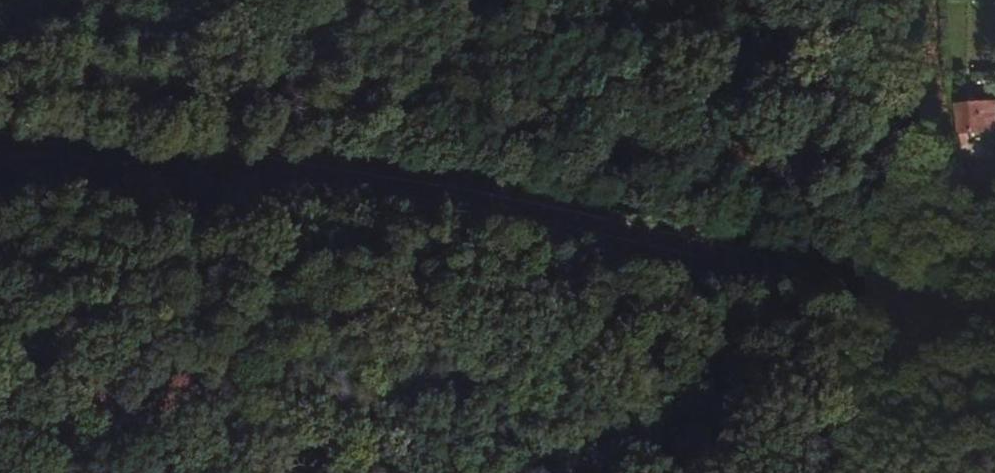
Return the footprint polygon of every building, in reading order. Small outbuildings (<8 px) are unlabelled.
[(953,106),(955,134),(965,133),(994,131),(993,104),(953,106)] [(956,147),(965,146),(965,133),(955,134),(956,147)]
